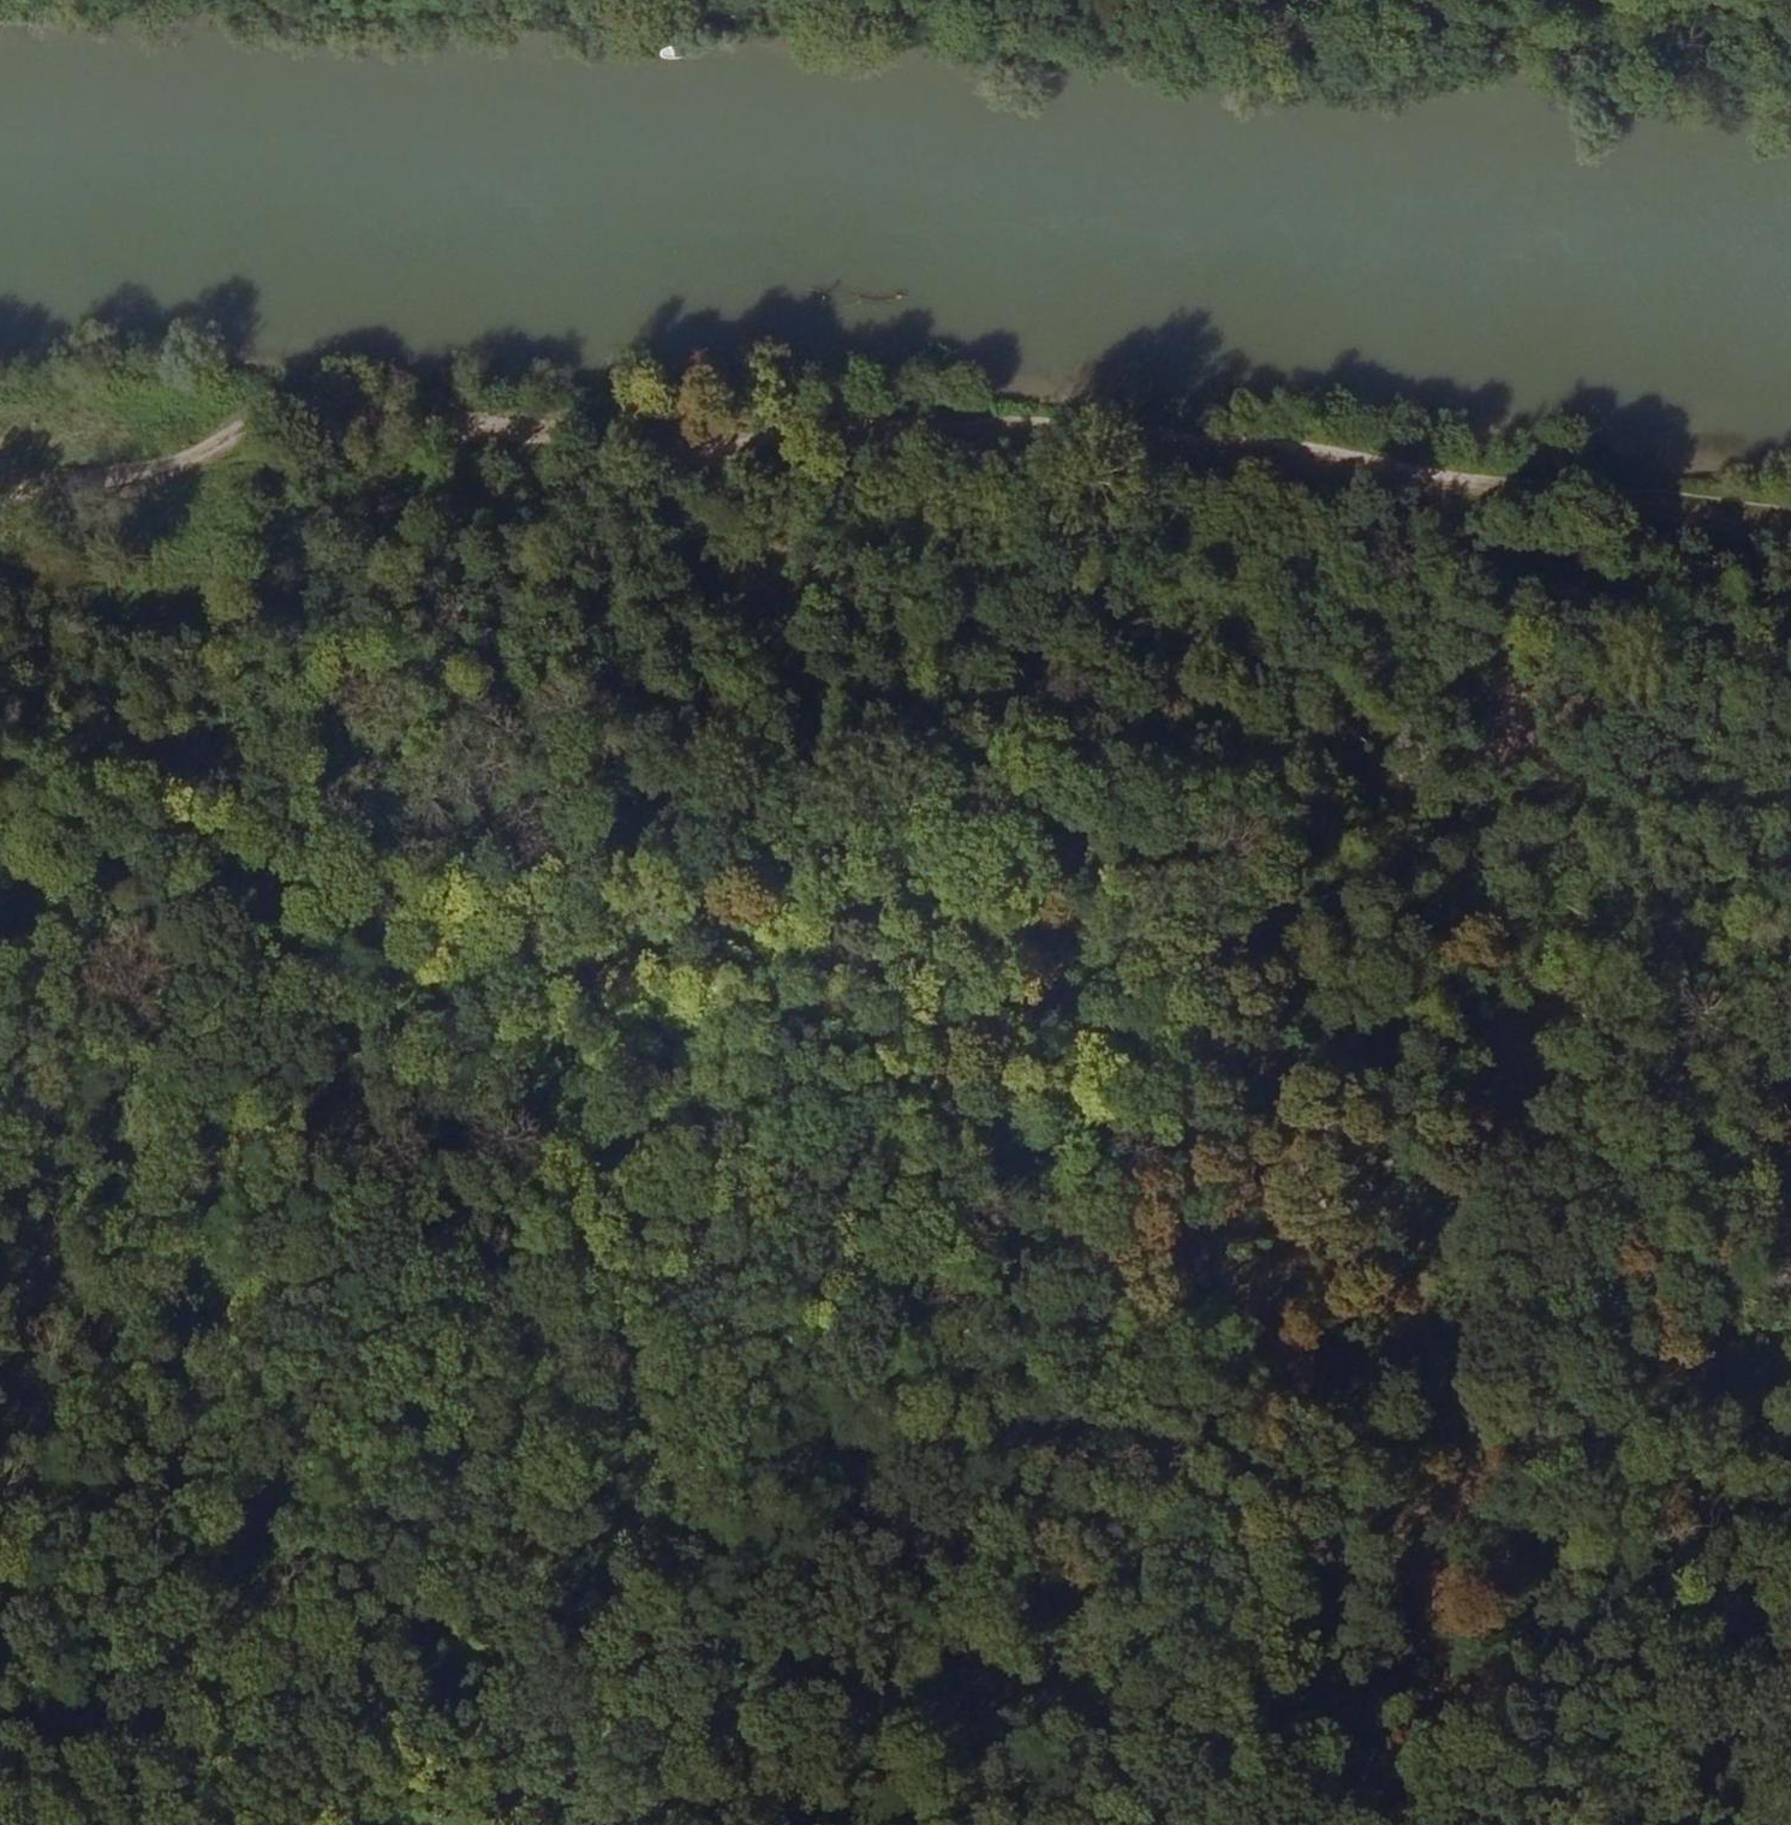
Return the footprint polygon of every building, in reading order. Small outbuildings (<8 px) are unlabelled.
[(658,836),(659,860),(687,860),(685,839),(658,836)]
